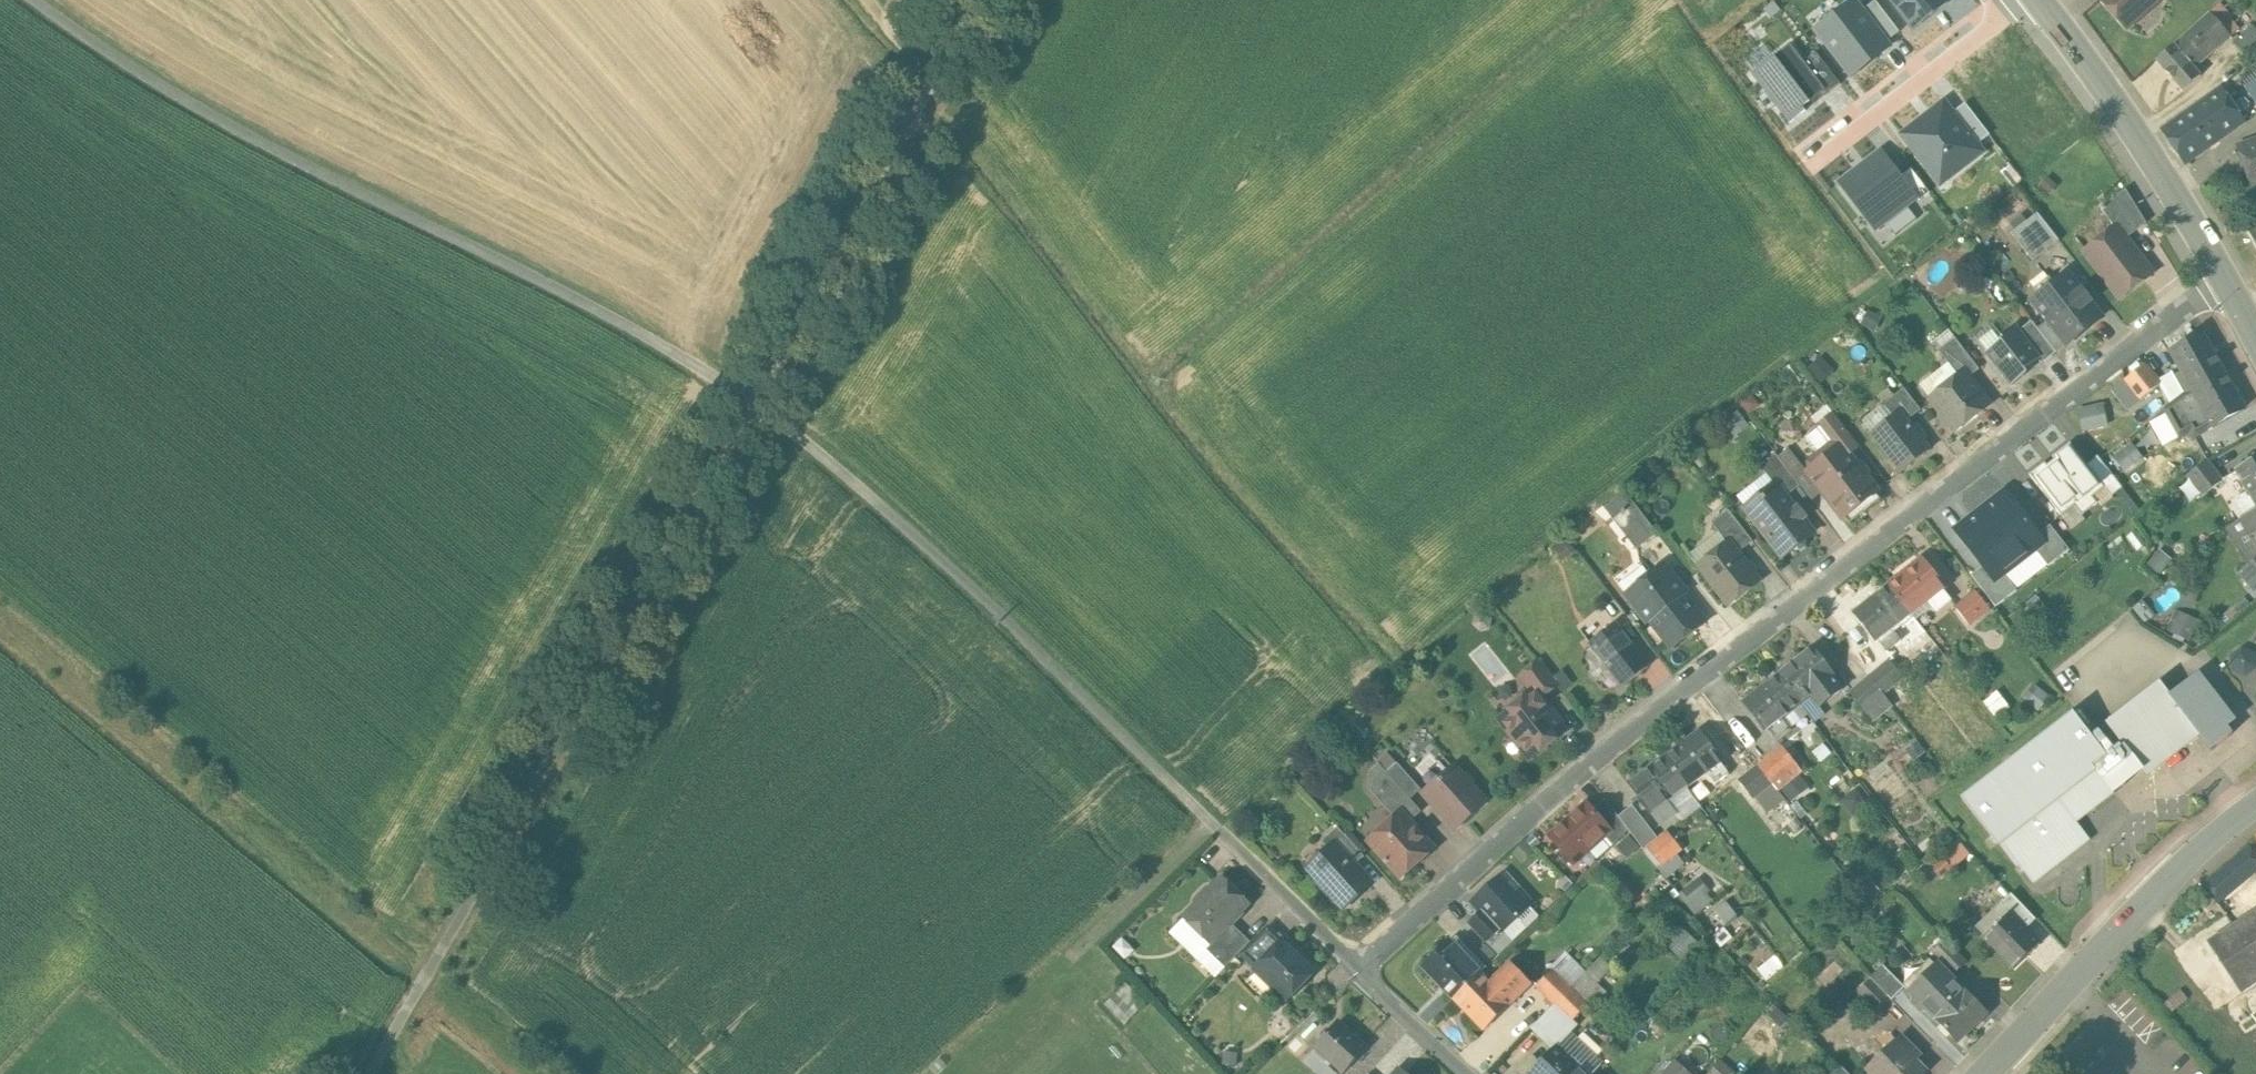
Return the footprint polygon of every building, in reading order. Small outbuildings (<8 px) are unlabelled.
[(1834,32),(1824,39),(1852,76),(1891,47),(1887,42),(1899,33),(1875,1),(1863,10),(1855,0),(1827,22),(1834,32)] [(1914,28),(1951,0),(1892,0),(1914,28)] [(2126,29),(2159,0),(2101,0),(2126,29)] [(2231,18),(2219,5),(2210,13),(2231,37),(2238,30),(2229,20),(2231,18)] [(2210,13),(2189,32),(2209,56),(2231,37),(2210,13)] [(2252,27),(2234,42),(2243,53),(2255,42),(2255,31),(2252,27)] [(2189,32),(2157,60),(2183,91),(2200,76),(2194,69),(2209,56),(2189,32)] [(1791,45),(1753,74),(1790,123),(1841,84),(1817,53),(1804,62),(1791,45)] [(2238,96),(2254,117),(2255,116),(2255,83),(2238,96)] [(2221,88),(2161,129),(2186,165),(2245,123),(2221,88)] [(1944,103),(1904,135),(1931,169),(1938,164),(1950,178),(1982,151),(1977,145),(1990,135),(1966,104),(1953,114),(1944,103)] [(2238,146),(2252,187),(2255,185),(2255,139),(2238,146)] [(1882,151),(1841,183),(1876,229),(1918,197),(1920,200),(1930,192),(1912,168),(1901,176),(1882,151)] [(2147,222),(2126,189),(2101,207),(2116,228),(2117,227),(2126,238),(2147,222)] [(2060,240),(2038,212),(2012,233),(2034,261),(2060,240)] [(2248,229),(2255,244),(2255,224),(2248,229)] [(2126,238),(2117,227),(2116,228),(2085,251),(2120,297),(2152,273),(2126,238)] [(1942,274),(1928,266),(1921,280),(1935,288),(1942,274)] [(2102,317),(2068,273),(2033,300),(2067,344),(2102,317)] [(2056,352),(2032,321),(2020,330),(2041,357),(2038,359),(2042,364),(2056,352)] [(2020,330),(2015,325),(2002,335),(2004,339),(1986,352),(2012,385),(2027,373),(2025,370),(2038,359),(2041,357),(2020,330)] [(2223,371),(2203,333),(2171,351),(2182,372),(2176,375),(2186,392),(2223,371)] [(1980,369),(1955,337),(1939,350),(1959,377),(1965,372),(1969,377),(1980,369)] [(2160,384),(2144,364),(2125,379),(2141,399),(2160,384)] [(2223,371),(2186,392),(2182,394),(2163,409),(2179,438),(2191,431),(2194,436),(2212,426),(2244,408),(2223,371)] [(1959,377),(1931,398),(1942,412),(1941,417),(1947,425),(1952,426),(1955,430),(1989,404),(1969,377),(1965,372),(1959,377)] [(1921,410),(1904,388),(1884,404),(1893,416),(1900,411),(1907,420),(1921,410)] [(2079,430),(2106,425),(2101,400),(2074,406),(2079,430)] [(1907,420),(1900,411),(1893,416),(1872,433),(1882,446),(1878,449),(1887,461),(1891,458),(1902,471),(1930,450),(1923,441),(1927,438),(1915,424),(1912,427),(1907,420)] [(1859,445),(1835,414),(1818,427),(1837,451),(1843,446),(1849,453),(1859,445)] [(2130,437),(2108,447),(2118,469),(2140,459),(2130,437)] [(2045,462),(2030,474),(2062,515),(2075,505),(2082,515),(2098,503),(2093,497),(2104,488),(2104,485),(2071,442),(2053,456),(2055,459),(2047,465),(2045,462)] [(1837,451),(1829,457),(1827,455),(1821,453),(1809,462),(1810,469),(1811,471),(1809,473),(1843,517),(1877,490),(1849,453),(1843,446),(1837,451)] [(1801,486),(1776,454),(1761,466),(1775,485),(1777,484),(1787,496),(1801,486)] [(2222,480),(2207,460),(2187,475),(2203,495),(2222,480)] [(2237,470),(2249,491),(2243,494),(2252,511),(2255,508),(2255,460),(2237,470)] [(1775,485),(1762,495),(1763,496),(1761,498),(1763,500),(1748,512),(1783,557),(1794,548),(1796,550),(1800,550),(1805,546),(1806,542),(1805,540),(1815,533),(1804,519),(1807,516),(1800,506),(1796,509),(1787,496),(1777,484),(1775,485)] [(1658,533),(1626,492),(1605,508),(1637,550),(1658,533)] [(2044,542),(2006,493),(1957,531),(1995,580),(2044,542)] [(2241,517),(2241,518),(2229,526),(2250,563),(2255,558),(2255,508),(2252,511),(2241,517)] [(1753,541),(1729,510),(1712,522),(1729,544),(1730,543),(1738,554),(1753,541)] [(1729,544),(1700,566),(1729,604),(1759,581),(1738,554),(1730,543),(1729,544)] [(2250,563),(2244,568),(2255,584),(2255,558),(2250,563)] [(1922,559),(1888,585),(1911,614),(1929,600),(1937,611),(1951,600),(1942,589),(1945,587),(1922,559)] [(1687,593),(1665,564),(1626,594),(1649,623),(1651,621),(1672,648),(1706,622),(1685,595),(1687,593)] [(1888,585),(1854,612),(1877,641),(1879,640),(1887,651),(1901,640),(1892,629),(1911,614),(1888,585)] [(1976,591),(1956,607),(1969,625),(1989,609),(1976,591)] [(2188,641),(2196,617),(2177,611),(2169,634),(2188,641)] [(1616,624),(1590,643),(1623,687),(1649,667),(1616,624)] [(1813,647),(1778,675),(1801,704),(1801,705),(1820,691),(1828,701),(1843,690),(1835,679),(1836,678),(1813,647)] [(2241,648),(2230,657),(2232,671),(2246,676),(2255,668),(2255,662),(2254,653),(2241,648)] [(1911,687),(1889,660),(1870,677),(1884,694),(1890,688),(1898,698),(1911,687)] [(1556,685),(1539,662),(1521,676),(1534,692),(1535,691),(1540,698),(1556,685)] [(1801,704),(1778,675),(1778,674),(1744,702),(1767,732),(1768,731),(1777,742),(1791,731),(1782,719),(1801,704)] [(1870,677),(1851,692),(1865,710),(1884,694),(1870,677)] [(1916,693),(1911,687),(1898,698),(1903,704),(1916,693)] [(1890,688),(1884,694),(1893,706),(1897,709),(1903,704),(1898,698),(1890,688)] [(2180,689),(2134,726),(2122,711),(2106,724),(2106,725),(2141,769),(2141,770),(2181,739),(2181,740),(2205,721),(2180,689)] [(1540,698),(1535,691),(1534,692),(1501,718),(1531,757),(1565,731),(1540,698)] [(1893,706),(1884,694),(1865,710),(1875,721),(1893,706)] [(2074,713),(1963,799),(1999,846),(2000,845),(2017,867),(2019,865),(2033,883),(2088,840),(2075,822),(2126,782),(2125,782),(2109,760),(2110,759),(2092,737),(2074,713)] [(2141,769),(2106,725),(2092,737),(2110,759),(2109,760),(2125,782),(2141,769)] [(1722,761),(1700,732),(1665,757),(1687,787),(1708,772),(1716,783),(1729,773),(1720,762),(1722,761)] [(1783,746),(1759,765),(1773,783),(1778,790),(1802,771),(1783,746)] [(1389,755),(1379,763),(1387,772),(1397,763),(1389,755)] [(1665,757),(1630,783),(1652,813),(1654,811),(1661,821),(1674,811),(1667,801),(1687,787),(1665,757)] [(1379,763),(1369,772),(1368,788),(1377,798),(1395,782),(1387,772),(1379,763)] [(1421,789),(1398,763),(1397,763),(1387,772),(1395,782),(1411,799),(1421,789)] [(1759,765),(1739,780),(1753,798),(1773,783),(1759,765)] [(1472,782),(1466,776),(1461,775),(1454,767),(1426,792),(1457,828),(1485,802),(1472,788),(1472,782)] [(1395,782),(1377,798),(1395,818),(1401,812),(1410,822),(1422,811),(1411,799),(1395,782)] [(1621,818),(1605,799),(1593,810),(1611,830),(1605,835),(1614,845),(1629,830),(1621,818)] [(1587,803),(1550,836),(1560,848),(1566,848),(1577,860),(1605,835),(1611,830),(1593,810),(1587,803)] [(1658,839),(1634,808),(1621,818),(1629,830),(1645,849),(1648,847),(1658,839)] [(1410,822),(1401,812),(1395,818),(1369,841),(1402,877),(1434,848),(1410,822)] [(1365,856),(1338,827),(1322,841),(1330,849),(1336,844),(1355,865),(1365,856)] [(1658,839),(1648,847),(1661,865),(1682,849),(1668,832),(1658,839)] [(1355,865),(1336,844),(1330,849),(1326,853),(1325,859),(1312,871),(1345,907),(1371,884),(1355,865)] [(2204,885),(2218,904),(2255,871),(2255,853),(2250,846),(2204,885)] [(1577,860),(1566,848),(1560,848),(1557,850),(1571,865),(1577,860)] [(1680,887),(1695,910),(1713,898),(1698,876),(1680,887)] [(1515,891),(1502,877),(1476,900),(1484,909),(1502,927),(1487,942),(1500,955),(1528,928),(1518,917),(1519,916),(1518,916),(1532,903),(1519,888),(1515,891)] [(1223,879),(1213,889),(1208,889),(1198,899),(1198,905),(1186,917),(1210,941),(1211,942),(1231,922),(1248,904),(1223,879)] [(2031,914),(2011,894),(2001,903),(2010,913),(2011,912),(2022,923),(2031,914)] [(1712,907),(1725,923),(1735,915),(1722,899),(1712,907)] [(1484,909),(1470,923),(1487,942),(1502,927),(1484,909)] [(2208,942),(2241,992),(2255,983),(2255,910),(2208,942)] [(2022,923),(2011,912),(2010,913),(2002,920),(2001,920),(1994,926),(1995,927),(1984,938),(2014,969),(2041,943),(2022,923)] [(1251,942),(1231,922),(1211,942),(1210,941),(1204,947),(1226,968),(1251,942)] [(1296,951),(1284,940),(1258,967),(1277,985),(1276,986),(1276,990),(1284,998),(1288,998),(1316,971),(1305,960),(1305,955),(1300,951),(1296,951)] [(1966,962),(1945,940),(1932,952),(1954,974),(1966,962)] [(1481,972),(1451,941),(1423,967),(1454,999),(1481,973),(1481,972)] [(1772,955),(1758,968),(1765,976),(1779,963),(1772,955)] [(1511,962),(1490,982),(1481,973),(1454,999),(1484,1030),(1511,1004),(1531,984),(1511,962)] [(1947,975),(1937,964),(1909,991),(1924,1006),(1937,993),(1949,1004),(1963,990),(1948,974),(1947,975)] [(1905,987),(1884,965),(1871,978),(1871,979),(1871,978),(1888,995),(1888,996),(1892,1000),(1905,987)] [(1570,987),(1552,969),(1537,985),(1555,1003),(1570,987)] [(1887,997),(1870,981),(1859,990),(1876,1008),(1887,997)] [(1570,987),(1555,1003),(1573,1020),(1588,1004),(1570,987)] [(1988,1013),(1964,989),(1963,990),(1949,1004),(1937,993),(1924,1006),(1935,1018),(1958,1042),(1988,1013)] [(1367,1048),(1339,1022),(1316,1047),(1344,1073),(1367,1048)] [(1901,1036),(1868,1068),(1873,1073),(1925,1073),(1927,1072),(1915,1061),(1920,1056),(1901,1036)] [(1558,1048),(1533,1073),(1585,1073),(1558,1048)] [(1674,1064),(1665,1073),(1685,1073),(1674,1064)]
